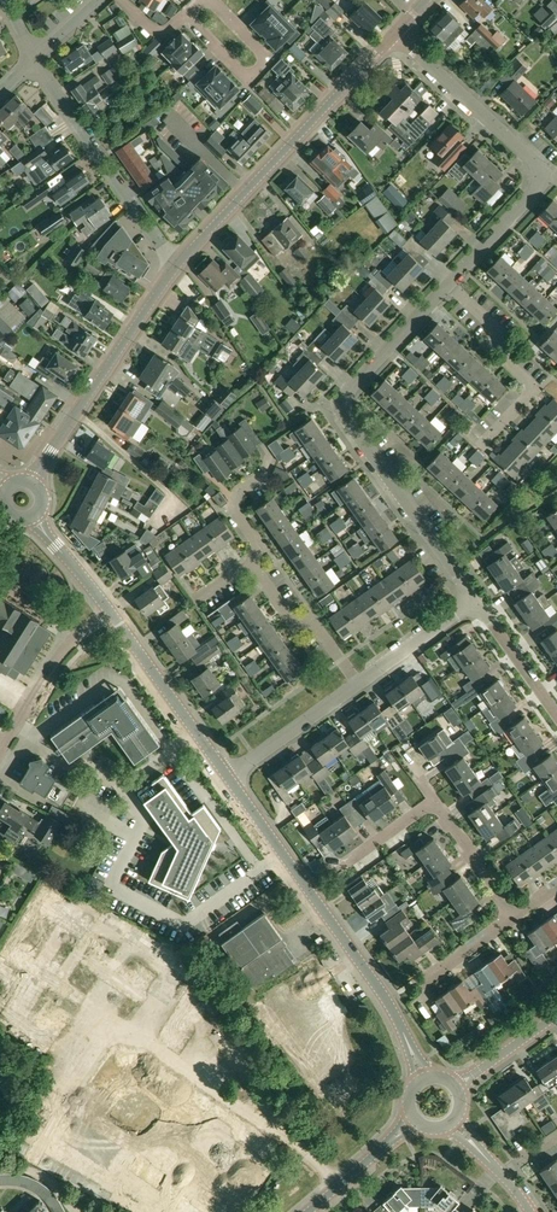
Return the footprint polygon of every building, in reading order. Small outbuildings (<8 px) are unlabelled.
[(139,0),(154,10),(161,0),(139,0)] [(252,23),(261,32),(262,31),(265,35),(284,17),(268,0),(267,0),(257,10),(262,14),(252,23)] [(346,13),(367,32),(382,17),(365,1),(364,1),(363,0),(359,0),(346,13)] [(460,4),(474,17),(480,12),(485,17),(492,9),(483,0),(464,0),(460,4)] [(329,6),(325,11),(335,21),(345,11),(335,2),(330,7),(329,6)] [(115,3),(110,6),(117,15),(121,11),(115,3)] [(316,5),(311,21),(313,22),(319,16),(324,10),(319,6),(316,5)] [(537,20),(545,29),(556,17),(556,15),(550,8),(546,11),(538,19),(537,20)] [(313,22),(311,24),(315,29),(326,39),(324,42),(333,51),(331,53),(339,61),(348,52),(330,35),(335,31),(324,21),(329,16),(324,10),(319,16),(313,22)] [(445,11),(437,20),(439,23),(439,22),(451,33),(453,31),(458,36),(464,30),(459,25),(459,24),(454,20),(456,17),(449,11),(447,13),(445,11)] [(156,12),(152,18),(163,26),(167,19),(156,12)] [(284,17),(265,35),(269,38),(268,39),(276,48),(285,38),(290,43),(300,33),(284,17)] [(439,43),(445,49),(445,50),(445,49),(449,45),(456,38),(458,36),(453,31),(451,33),(439,22),(439,23),(437,20),(430,27),(432,29),(430,31),(438,38),(440,36),(442,38),(438,42),(439,43)] [(482,23),(475,29),(476,30),(497,50),(502,44),(494,35),(491,32),(482,23)] [(539,26),(533,32),(537,36),(543,31),(539,26)] [(315,29),(310,34),(317,41),(321,44),(313,53),(325,64),(332,70),(337,64),(339,61),(331,53),(333,51),(324,42),(326,39),(315,29)] [(475,29),(470,34),(486,50),(491,45),(475,30),(476,30),(475,29)] [(120,39),(116,41),(123,53),(128,51),(135,46),(139,44),(131,32),(120,39)] [(168,47),(163,52),(173,62),(192,44),(189,40),(190,39),(184,33),(183,34),(182,33),(175,40),(175,39),(167,46),(168,47)] [(110,38),(97,47),(105,57),(106,57),(116,50),(115,50),(117,49),(110,38)] [(147,48),(144,51),(150,57),(156,51),(162,45),(156,40),(147,48)] [(295,42),(288,50),(299,61),(306,54),(295,42)] [(173,62),(172,63),(189,80),(200,70),(193,63),(203,53),(193,43),(192,44),(173,62)] [(77,48),(62,58),(66,64),(70,70),(80,64),(84,61),(86,63),(93,58),(84,45),(77,49),(77,48)] [(445,49),(441,53),(450,62),(454,58),(445,49),(445,50),(445,49)] [(281,58),(272,68),(278,73),(276,76),(278,77),(302,101),(311,91),(292,73),(295,71),(281,58)] [(514,64),(499,79),(508,87),(500,95),(521,115),(536,100),(515,80),(522,73),(527,68),(518,59),(514,64)] [(148,66),(133,76),(140,85),(154,75),(148,66)] [(200,70),(187,83),(193,89),(195,87),(206,98),(227,77),(224,74),(217,66),(216,66),(205,76),(200,70)] [(110,68),(102,75),(108,84),(117,78),(110,68)] [(81,83),(71,90),(82,104),(99,92),(96,88),(103,84),(97,75),(82,85),(81,83)] [(118,82),(110,88),(116,95),(130,85),(124,77),(117,81),(118,82)] [(227,77),(206,98),(217,109),(215,111),(220,117),(233,104),(228,99),(238,89),(238,88),(231,81),(230,81),(227,77)] [(278,77),(270,86),(275,90),(274,91),(293,110),(302,101),(278,77)] [(393,98),(380,113),(386,119),(387,117),(392,122),(388,126),(400,138),(409,146),(429,124),(430,121),(438,112),(407,84),(401,89),(396,84),(387,93),(393,98)] [(263,88),(258,93),(269,105),(275,97),(263,88)] [(99,92),(82,104),(89,115),(98,108),(100,112),(109,106),(106,102),(112,97),(108,91),(101,96),(99,92)] [(250,94),(242,102),(255,114),(263,106),(250,94)] [(16,95),(6,104),(24,123),(34,114),(16,95)] [(550,97),(544,103),(548,108),(555,101),(550,97)] [(0,110),(0,120),(7,128),(13,122),(19,128),(24,123),(6,104),(0,110)] [(192,109),(185,116),(205,134),(212,127),(192,109)] [(47,114),(41,119),(47,125),(54,121),(47,114)] [(155,116),(146,123),(150,129),(161,122),(156,117),(155,116)] [(544,129),(556,141),(556,117),(556,116),(544,129)] [(255,119),(241,134),(247,140),(256,149),(271,134),(255,119)] [(361,121),(348,135),(367,152),(377,142),(383,148),(392,139),(376,123),(370,130),(361,121)] [(450,125),(431,145),(440,153),(434,160),(444,170),(462,150),(456,144),(459,141),(463,137),(450,125)] [(45,126),(29,137),(34,143),(49,133),(45,126)] [(235,140),(227,148),(233,154),(233,155),(242,164),(256,149),(247,140),(241,134),(240,135),(235,129),(230,135),(235,140)] [(49,133),(34,143),(37,148),(53,138),(49,133)] [(130,141),(116,152),(125,164),(139,154),(134,147),(144,140),(140,135),(130,141)] [(159,136),(157,138),(160,146),(184,169),(189,164),(159,136)] [(211,136),(204,142),(209,147),(219,157),(226,150),(211,136)] [(395,139),(391,143),(393,145),(397,149),(401,144),(397,141),(395,139)] [(16,144),(10,150),(20,161),(26,156),(16,144)] [(42,146),(23,159),(29,168),(35,163),(38,161),(48,175),(56,169),(73,158),(64,145),(48,156),(42,146)] [(328,145),(320,153),(339,173),(343,169),(346,171),(352,165),(346,160),(347,159),(341,154),(342,154),(336,147),(334,150),(328,145)] [(465,153),(449,171),(460,181),(469,171),(476,177),(491,161),(478,149),(470,158),(465,153)] [(163,153),(161,155),(168,173),(171,171),(174,174),(180,170),(163,153)] [(320,153),(311,162),(328,179),(328,178),(338,188),(346,179),(348,177),(345,174),(347,172),(346,171),(343,169),(339,173),(320,153)] [(139,154),(125,164),(134,177),(148,167),(139,154)] [(168,176),(145,193),(151,202),(153,203),(157,207),(157,209),(161,214),(174,226),(179,231),(188,222),(187,221),(200,207),(201,208),(210,199),(209,198),(217,190),(218,191),(226,182),(200,157),(191,166),(194,169),(180,184),(182,187),(177,189),(168,176)] [(482,183),(472,193),(484,203),(500,186),(496,180),(503,172),(491,161),(476,177),(482,183)] [(148,167),(134,177),(144,190),(157,180),(148,167)] [(50,181),(33,192),(39,200),(51,191),(53,193),(61,205),(67,200),(76,194),(75,191),(89,181),(81,170),(74,175),(73,174),(70,177),(55,187),(50,181)] [(52,180),(56,186),(68,178),(64,171),(52,180)] [(293,181),(285,189),(300,204),(305,198),(310,203),(317,195),(312,191),(313,190),(300,178),(297,181),(296,181),(293,181)] [(332,184),(324,192),(327,195),(326,196),(331,203),(337,198),(341,193),(332,184)] [(365,191),(359,195),(365,205),(378,195),(371,185),(364,190),(365,191)] [(391,185),(383,192),(399,209),(407,201),(391,185)] [(445,193),(439,199),(447,206),(453,201),(445,193)] [(324,195),(317,202),(329,214),(336,208),(331,203),(326,196),(324,195)] [(453,201),(447,206),(456,215),(466,204),(458,195),(453,201)] [(89,199),(69,212),(78,224),(83,220),(89,215),(106,204),(102,199),(100,198),(99,197),(96,200),(94,197),(90,200),(89,199)] [(380,197),(372,205),(379,214),(388,206),(380,197)] [(539,214),(550,225),(556,217),(556,203),(552,199),(539,214)] [(87,226),(82,229),(86,235),(105,222),(104,221),(108,218),(106,215),(110,212),(109,211),(110,209),(106,204),(89,215),(83,220),(87,226)] [(430,220),(426,225),(446,243),(457,231),(448,223),(454,218),(440,205),(434,211),(441,217),(435,224),(430,220)] [(389,229),(399,222),(391,209),(380,216),(389,229)] [(60,211),(38,225),(45,236),(67,221),(60,211)] [(409,212),(404,218),(409,223),(414,217),(409,212)] [(287,217),(270,232),(276,239),(285,232),(293,242),(302,234),(287,217)] [(114,220),(87,250),(124,275),(125,275),(134,281),(132,279),(135,274),(139,276),(148,263),(139,257),(141,254),(130,241),(131,240),(119,223),(114,220)] [(472,221),(468,225),(474,230),(477,226),(472,221)] [(413,234),(407,240),(421,253),(426,247),(435,255),(446,243),(426,225),(421,229),(426,234),(419,240),(415,236),(413,234)] [(395,229),(389,235),(394,240),(400,234),(395,229)] [(537,231),(528,240),(532,244),(541,235),(537,231)] [(270,232),(261,239),(276,256),(293,242),(285,232),(276,239),(270,232)] [(230,239),(224,245),(225,247),(224,248),(239,264),(234,269),(242,276),(243,278),(249,274),(246,271),(260,257),(238,234),(231,241),(230,239)] [(541,235),(532,244),(537,248),(545,239),(541,235)] [(395,256),(392,259),(397,264),(413,279),(424,267),(424,266),(415,259),(421,253),(407,240),(401,246),(403,248),(408,253),(401,260),(396,255),(395,256)] [(525,243),(517,252),(521,256),(530,247),(525,243)] [(78,245),(67,260),(76,266),(87,251),(78,245)] [(302,245),(294,252),(302,261),(309,254),(302,245)] [(530,247),(521,256),(525,260),(534,251),(530,247)] [(0,255),(0,256),(4,262),(10,257),(6,250),(0,255)] [(500,255),(486,270),(498,281),(512,266),(500,255)] [(47,256),(40,262),(45,267),(51,260),(47,256)] [(92,257),(84,267),(101,279),(98,284),(121,301),(130,287),(122,281),(123,280),(107,270),(109,268),(103,263),(92,257)] [(213,260),(199,274),(215,290),(222,283),(228,290),(229,290),(230,289),(236,282),(242,276),(234,269),(233,268),(232,266),(226,272),(221,268),(213,260)] [(273,264),(264,269),(271,281),(279,276),(273,264)] [(375,274),(374,275),(388,288),(393,282),(402,290),(413,279),(397,264),(387,275),(382,271),(380,269),(379,270),(378,270),(375,274)] [(548,264),(539,273),(544,277),(552,268),(548,264)] [(512,266),(498,281),(509,291),(523,277),(512,266)] [(285,267),(279,273),(291,287),(298,282),(285,267)] [(552,268),(544,277),(548,281),(556,272),(552,268)] [(243,278),(239,281),(252,297),(262,288),(249,273),(249,274),(243,278)] [(375,288),(364,299),(380,314),(391,302),(382,294),(388,288),(374,275),(370,279),(368,281),(375,288)] [(15,277),(9,283),(12,287),(18,282),(15,277)] [(523,277),(509,291),(521,302),(534,287),(538,284),(532,279),(529,282),(523,277)] [(27,290),(41,306),(48,300),(34,284),(27,290)] [(18,286),(9,295),(15,302),(24,294),(18,286)] [(534,287),(521,302),(532,313),(546,298),(534,287)] [(76,294),(69,305),(103,327),(104,326),(106,326),(108,322),(108,320),(112,314),(104,308),(105,306),(97,300),(96,301),(90,296),(92,293),(84,288),(79,296),(76,294)] [(203,296),(190,305),(200,320),(213,310),(203,296)] [(26,298),(19,304),(28,315),(36,309),(26,298)] [(532,313),(543,323),(556,309),(556,308),(546,298),(532,313)] [(220,299),(212,305),(221,319),(229,313),(220,299)] [(323,304),(330,310),(335,305),(328,299),(323,304)] [(347,304),(341,310),(355,324),(360,317),(369,326),(380,314),(364,299),(354,311),(347,304)] [(180,314),(171,328),(186,338),(187,335),(195,340),(201,331),(193,326),(195,324),(198,318),(187,304),(180,314)] [(46,308),(42,314),(50,320),(55,313),(46,308)] [(339,326),(331,334),(347,349),(358,337),(349,329),(355,324),(341,310),(335,316),(332,320),(339,326)] [(37,312),(27,322),(34,326),(42,314),(37,312)] [(6,337),(13,330),(0,316),(0,343),(6,337)] [(67,316),(61,323),(65,326),(76,333),(74,336),(90,347),(97,337),(73,320),(72,320),(67,316)] [(292,318),(285,326),(294,333),(301,325),(292,318)] [(437,322),(423,337),(435,348),(449,333),(437,322)] [(267,323),(259,328),(263,334),(271,329),(267,323)] [(57,328),(53,335),(84,356),(90,347),(74,336),(72,338),(57,328)] [(163,341),(161,343),(176,353),(181,357),(190,343),(192,344),(195,340),(187,335),(186,338),(171,328),(167,334),(165,334),(162,338),(163,341)] [(195,340),(192,344),(211,357),(212,354),(225,362),(233,350),(202,329),(201,331),(195,340)] [(540,345),(551,355),(556,349),(556,333),(553,330),(540,345)] [(449,333),(435,348),(446,358),(460,344),(449,333)] [(314,339),(308,346),(322,359),(328,352),(337,361),(347,349),(331,334),(321,346),(314,339)] [(4,345),(11,350),(14,345),(7,340),(4,345)] [(0,346),(0,355),(14,364),(19,355),(11,350),(4,346),(3,345),(2,344),(0,346)] [(460,344),(446,358),(458,369),(472,354),(460,344)] [(297,359),(292,364),(298,370),(314,384),(325,372),(316,364),(322,359),(308,346),(302,352),(309,358),(303,365),(297,359)] [(40,361),(35,368),(50,378),(55,371),(58,373),(68,380),(72,374),(75,373),(77,370),(77,367),(78,365),(57,351),(51,360),(44,355),(40,361)] [(155,352),(147,365),(171,382),(180,390),(185,384),(176,376),(180,371),(173,364),(155,352)] [(421,354),(413,363),(417,367),(426,358),(421,354)] [(472,354),(458,369),(469,380),(483,365),(472,354)] [(426,358),(417,367),(421,371),(430,362),(426,358)] [(215,360),(211,367),(217,371),(221,364),(215,360)] [(147,365),(139,377),(148,383),(145,388),(160,398),(168,386),(176,394),(178,392),(180,390),(171,382),(147,365)] [(483,365),(469,380),(480,390),(494,376),(483,365)] [(410,366),(401,376),(405,380),(414,370),(410,366)] [(428,369),(424,373),(429,377),(432,373),(428,369)] [(281,375),(275,381),(289,394),(295,388),(303,396),(314,384),(298,370),(288,381),(281,375)] [(414,370),(405,380),(410,384),(418,374),(414,370)] [(19,371),(10,385),(32,400),(29,404),(31,405),(28,409),(29,412),(41,419),(57,395),(43,386),(43,387),(19,371)] [(444,375),(436,384),(440,388),(448,379),(444,375)] [(494,376),(480,390),(492,401),(506,386),(494,376)] [(385,379),(371,393),(382,404),(396,389),(385,379)] [(448,379),(440,388),(444,392),(453,383),(448,379)] [(226,385),(215,397),(227,407),(237,395),(226,385)] [(19,446),(24,445),(33,430),(38,434),(42,427),(37,424),(41,419),(29,412),(28,409),(31,405),(29,404),(29,405),(0,386),(0,433),(19,446)] [(432,388),(424,398),(428,401),(436,392),(432,388)] [(396,389),(382,404),(394,415),(408,400),(396,389)] [(130,391),(119,407),(120,408),(119,408),(134,418),(141,423),(154,403),(152,402),(140,394),(139,396),(130,391)] [(436,392),(428,401),(432,405),(441,396),(436,392)] [(198,393),(194,397),(203,405),(207,400),(198,393)] [(467,396),(458,406),(462,410),(471,400),(467,397),(467,396)] [(214,398),(203,410),(214,420),(224,408),(214,398)] [(264,398),(255,404),(261,412),(270,406),(264,398)] [(540,409),(556,425),(556,401),(554,398),(547,405),(545,404),(540,409)] [(286,399),(278,404),(282,409),(289,403),(286,399)] [(408,400),(394,415),(405,426),(419,411),(408,400)] [(471,400),(462,410),(467,414),(475,404),(471,400)] [(161,401),(154,410),(177,427),(180,422),(183,419),(165,404),(166,404),(161,401)] [(119,407),(108,424),(117,429),(115,432),(127,440),(130,435),(132,436),(141,423),(134,418),(119,408),(120,408),(119,407)] [(455,409),(446,418),(451,422),(459,413),(455,409)] [(530,423),(548,440),(556,431),(556,425),(540,409),(535,415),(536,416),(530,423)] [(419,411),(405,426),(416,436),(430,421),(419,411)] [(295,429),(289,434),(294,442),(296,441),(299,445),(304,442),(321,430),(312,417),(295,429)] [(226,425),(222,428),(243,457),(256,447),(250,438),(256,434),(245,418),(239,423),(241,426),(232,433),(226,425)] [(183,419),(180,422),(191,431),(192,430),(194,428),(183,419)] [(430,421),(416,436),(428,447),(442,432),(430,421)] [(522,428),(517,434),(537,452),(548,440),(530,423),(523,430),(522,428)] [(225,441),(215,448),(217,450),(217,449),(231,468),(244,459),(243,457),(222,428),(221,425),(216,429),(225,441)] [(191,431),(187,437),(191,440),(196,433),(192,430),(191,431)] [(321,430),(304,442),(313,455),(330,443),(321,430)] [(458,432),(449,441),(454,445),(463,436),(458,432)] [(513,441),(507,448),(525,465),(537,452),(517,434),(511,440),(513,441)] [(97,441),(87,456),(104,467),(114,452),(97,441)] [(131,443),(126,450),(139,459),(144,451),(131,443)] [(330,443),(313,455),(322,467),(338,456),(330,443)] [(289,446),(279,454),(281,458),(292,450),(289,446)] [(493,453),(490,456),(493,459),(513,477),(525,465),(507,448),(501,454),(499,453),(496,455),(493,453)] [(199,453),(193,457),(204,473),(210,469),(218,480),(232,470),(231,468),(217,449),(217,450),(204,459),(199,453)] [(477,449),(468,458),(473,462),(481,453),(477,449)] [(292,450),(281,458),(285,462),(295,455),(292,450)] [(440,450),(427,465),(438,476),(452,461),(440,450)] [(481,453),(473,462),(477,466),(486,457),(481,453)] [(338,456),(322,467),(331,480),(347,469),(338,456)] [(182,459),(178,463),(184,468),(187,464),(182,459)] [(452,461),(438,476),(449,487),(463,472),(452,461)] [(276,466),(272,474),(285,480),(290,476),(287,471),(276,466)] [(105,467),(102,472),(117,480),(121,483),(126,485),(130,479),(114,470),(113,471),(105,467)] [(167,480),(176,470),(172,467),(163,476),(167,480)] [(499,470),(491,479),(491,480),(495,483),(504,474),(499,470)] [(99,471),(92,485),(110,495),(117,480),(102,472),(99,471)] [(307,472),(297,479),(301,484),(310,477),(307,472)] [(463,472),(449,487),(461,497),(474,482),(463,472)] [(504,474),(495,483),(500,487),(508,478),(504,474)] [(337,488),(331,492),(340,505),(346,501),(362,489),(353,476),(337,488)] [(310,477),(301,484),(303,488),(308,484),(313,481),(310,477)] [(293,481),(284,489),(288,494),(298,487),(293,481)] [(474,482),(461,497),(472,508),(486,493),(482,490),(474,482)] [(511,484),(502,494),(509,500),(518,490),(511,484)] [(92,485),(85,498),(103,508),(110,495),(92,485)] [(210,485),(205,490),(211,497),(217,492),(210,485)] [(362,489),(346,501),(355,513),(371,501),(362,489)] [(219,491),(212,496),(220,507),(227,501),(219,491)] [(486,493),(472,508),(483,519),(497,504),(486,493)] [(273,497),(256,508),(265,521),(281,509),(273,497)] [(85,498),(78,512),(96,521),(103,508),(85,498)] [(137,501),(133,507),(141,513),(145,507),(145,506),(137,501)] [(371,501),(355,513),(363,525),(380,514),(371,501)] [(308,503),(298,510),(301,514),(311,506),(308,503)] [(311,506),(301,514),(304,518),(314,511),(311,506)] [(133,507),(130,512),(138,517),(141,513),(133,507)] [(145,507),(141,513),(148,518),(149,518),(153,513),(145,507)] [(546,515),(555,528),(556,527),(556,507),(546,515)] [(281,509),(265,521),(274,533),(290,521),(281,509)] [(78,512),(71,525),(85,533),(82,538),(88,544),(95,538),(90,532),(96,521),(78,512)] [(380,514),(363,525),(372,538),(389,526),(380,514)] [(187,516),(183,519),(187,526),(192,522),(187,516)] [(220,516),(206,526),(222,548),(228,543),(227,541),(234,536),(220,516)] [(339,518),(330,525),(333,529),(343,522),(339,518)] [(290,521),(274,533),(283,546),(299,534),(290,521)] [(343,522),(333,529),(336,534),(346,526),(343,522)] [(537,522),(526,529),(530,534),(540,527),(537,522)] [(206,526),(192,535),(207,556),(214,551),(215,552),(222,548),(206,526)] [(389,526),(372,538),(381,550),(398,539),(389,526)] [(326,527),(316,534),(319,538),(329,531),(326,527)] [(147,529),(140,540),(146,544),(157,536),(147,529)] [(329,531),(319,538),(322,543),(332,536),(329,531)] [(299,534),(283,546),(291,558),(308,546),(299,534)] [(192,535),(178,545),(194,567),(201,562),(199,561),(207,556),(192,535)] [(492,552),(483,559),(487,565),(496,578),(519,561),(516,556),(510,560),(504,552),(512,547),(508,541),(492,552)] [(357,542),(347,549),(350,553),(360,547),(357,542)] [(552,543),(541,550),(544,555),(555,547),(552,543)] [(178,545),(164,555),(179,576),(187,570),(188,572),(194,567),(178,545)] [(151,546),(145,550),(151,560),(148,562),(153,569),(163,563),(158,555),(157,556),(151,546)] [(308,546),(291,558),(300,570),(317,559),(308,546)] [(360,547),(350,553),(353,558),(363,551),(360,547)] [(544,555),(548,560),(556,553),(556,550),(555,547),(544,555)] [(126,550),(110,560),(121,577),(147,560),(141,551),(131,558),(126,550)] [(344,552),(334,559),(337,563),(347,556),(344,552)] [(347,556),(337,563),(340,567),(350,560),(347,556)] [(379,558),(373,562),(377,568),(383,564),(379,558)] [(317,559),(300,570),(309,583),(326,571),(317,559)] [(411,559),(397,569),(413,591),(419,586),(418,585),(426,579),(411,559)] [(519,561),(496,578),(500,583),(498,584),(503,591),(505,590),(515,583),(519,589),(535,579),(530,573),(523,578),(518,571),(524,567),(519,561)] [(164,563),(152,571),(162,585),(174,576),(164,563)] [(397,569),(384,578),(398,599),(405,593),(407,595),(413,591),(397,569)] [(326,571),(309,583),(318,595),(335,584),(326,571)] [(384,578),(370,588),(386,610),(392,606),(391,604),(398,599),(384,578)] [(524,595),(514,603),(523,615),(546,599),(543,594),(537,598),(531,590),(539,585),(535,579),(519,589),(524,595)] [(153,585),(135,598),(140,605),(139,608),(142,611),(145,612),(146,614),(164,601),(170,597),(164,590),(159,583),(154,587),(153,585)] [(386,610),(370,588),(356,598),(371,618),(378,613),(379,615),(386,610)] [(507,604),(516,600),(513,591),(504,595),(507,604)] [(326,596),(319,600),(323,606),(334,598),(330,593),(326,596)] [(232,597),(218,608),(222,614),(225,619),(226,619),(238,611),(243,618),(259,607),(250,594),(248,596),(237,604),(232,597)] [(2,671),(6,674),(7,673),(15,678),(21,670),(25,673),(51,631),(47,629),(38,623),(40,621),(0,596),(0,623),(4,626),(0,632),(0,671),(2,671)] [(348,600),(341,605),(342,608),(358,630),(365,625),(363,623),(371,618),(356,598),(349,603),(348,600)] [(523,615),(532,628),(542,621),(546,627),(556,619),(556,610),(550,616),(544,608),(550,604),(546,599),(523,615)] [(243,618),(251,631),(268,619),(259,607),(243,618)] [(329,617),(343,637),(350,632),(352,634),(358,630),(342,608),(329,617)] [(161,634),(171,648),(192,633),(192,632),(195,630),(190,623),(181,630),(177,624),(188,617),(183,610),(167,622),(171,627),(161,634)] [(215,626),(225,619),(222,614),(211,622),(215,626)] [(251,631),(260,643),(277,631),(268,619),(251,631)] [(541,640),(550,653),(556,648),(556,619),(546,627),(551,633),(541,640)] [(242,631),(226,643),(229,647),(239,640),(245,636),(242,631)] [(260,643),(269,656),(286,644),(277,631),(260,643)] [(192,633),(171,648),(180,661),(190,654),(195,660),(211,649),(205,639),(199,643),(192,633)] [(445,637),(449,643),(453,640),(449,634),(445,637)] [(467,635),(441,654),(445,660),(454,654),(463,667),(481,654),(472,641),(467,635)] [(239,640),(229,647),(232,652),(242,645),(239,640)] [(269,656),(278,668),(295,657),(286,644),(269,656)] [(203,671),(192,679),(203,695),(220,683),(211,671),(218,666),(214,660),(219,657),(217,654),(220,652),(216,647),(196,662),(203,671)] [(472,679),(462,685),(467,692),(484,680),(480,675),(490,667),(481,654),(463,667),(472,679)] [(295,657),(278,668),(287,681),(304,669),(295,657)] [(253,660),(243,667),(247,673),(257,666),(253,660)] [(263,661),(257,666),(247,673),(250,677),(266,665),(263,661)] [(238,667),(234,670),(239,678),(244,675),(238,667)] [(412,675),(398,684),(410,701),(423,692),(430,701),(436,697),(428,684),(429,683),(430,684),(434,682),(425,669),(419,673),(418,671),(413,676),(412,675)] [(244,676),(240,679),(251,694),(255,691),(244,676)] [(484,680),(467,692),(471,698),(481,691),(486,698),(481,701),(485,707),(506,692),(497,679),(488,686),(484,680)] [(272,684),(261,691),(265,696),(276,689),(272,684)] [(392,686),(385,691),(386,693),(393,703),(387,707),(399,724),(405,719),(398,710),(410,701),(398,684),(393,688),(392,686)] [(213,707),(223,721),(239,710),(238,709),(245,705),(231,685),(220,692),(225,699),(213,707)] [(506,692),(485,707),(489,712),(494,709),(499,716),(489,723),(493,729),(510,718),(506,712),(516,705),(506,692)] [(112,730),(135,762),(160,744),(127,697),(123,700),(119,693),(108,700),(106,696),(51,734),(69,760),(112,730)] [(460,697),(452,703),(455,708),(463,702),(460,697)] [(374,701),(361,711),(373,728),(386,718),(395,731),(401,726),(399,724),(387,707),(381,711),(374,701)] [(451,706),(444,710),(450,718),(457,713),(451,706)] [(348,733),(363,754),(364,756),(371,751),(368,747),(369,746),(362,736),(373,728),(361,711),(349,720),(355,728),(348,733)] [(510,718),(493,729),(498,735),(507,728),(516,741),(533,729),(524,716),(514,723),(510,718)] [(337,728),(324,737),(336,754),(348,745),(355,755),(356,755),(358,757),(363,754),(348,733),(343,736),(337,728)] [(525,754),(516,760),(517,762),(520,767),(536,755),(532,749),(542,741),(533,729),(516,741),(525,754)] [(437,732),(419,746),(428,759),(439,751),(444,759),(464,744),(459,736),(446,745),(437,732)] [(324,737),(311,746),(318,756),(313,760),(324,777),(330,785),(333,783),(327,775),(330,772),(324,763),(336,754),(324,737)] [(464,744),(444,759),(450,766),(445,769),(452,779),(455,783),(473,770),(463,756),(469,752),(464,744)] [(293,759),(287,764),(299,780),(311,772),(318,781),(324,777),(313,760),(307,765),(300,755),(299,755),(298,753),(291,757),(293,759)] [(520,767),(524,773),(534,766),(542,779),(556,768),(556,763),(550,753),(541,761),(536,755),(520,767)] [(30,764),(19,782),(33,791),(35,788),(45,795),(62,806),(72,790),(45,772),(49,764),(42,761),(41,757),(38,758),(38,756),(33,757),(33,759),(30,760),(30,764)] [(268,778),(287,804),(293,799),(286,789),(299,781),(299,780),(287,764),(273,773),(274,774),(268,778)] [(539,795),(546,805),(553,800),(555,803),(556,802),(556,768),(542,779),(549,788),(539,795)] [(379,779),(366,789),(371,795),(384,813),(397,804),(390,795),(399,789),(393,781),(384,769),(376,775),(379,779)] [(473,770),(455,783),(463,794),(468,791),(473,798),(493,784),(487,776),(481,781),(473,770)] [(163,774),(138,792),(174,842),(162,851),(149,880),(189,898),(221,828),(204,804),(191,813),(163,774)] [(402,777),(397,780),(402,788),(408,785),(402,777)] [(493,785),(498,791),(504,787),(499,780),(493,785)] [(496,815),(490,806),(496,802),(492,796),(498,792),(498,791),(493,785),(493,784),(473,798),(478,806),(468,814),(478,828),(496,815)] [(354,797),(347,802),(361,822),(369,817),(372,822),(384,813),(371,795),(359,803),(354,797)] [(12,823),(4,834),(17,842),(22,834),(18,831),(23,823),(36,832),(35,835),(48,843),(61,823),(47,814),(44,820),(42,819),(39,822),(20,810),(19,810),(5,801),(2,806),(0,804),(0,805),(0,816),(12,823)] [(291,809),(296,816),(307,808),(302,802),(291,809)] [(344,814),(331,823),(344,842),(357,832),(354,827),(361,822),(347,802),(339,808),(344,814)] [(61,820),(64,821),(73,826),(77,819),(66,813),(61,820)] [(521,819),(526,826),(533,820),(528,813),(521,819)] [(486,839),(495,833),(500,840),(520,826),(515,818),(504,825),(496,815),(478,828),(486,839)] [(303,827),(304,828),(308,833),(318,847),(325,842),(332,850),(344,842),(331,823),(326,817),(314,825),(311,821),(303,827)] [(60,828),(70,833),(73,826),(64,821),(60,828)] [(556,851),(556,828),(546,836),(556,851)] [(533,846),(547,866),(555,861),(556,862),(556,861),(556,851),(546,836),(533,846)] [(405,858),(416,851),(426,865),(444,852),(434,837),(425,844),(420,838),(401,852),(405,858)] [(533,846),(519,856),(535,877),(541,873),(540,871),(547,866),(533,846)] [(444,852),(426,865),(434,876),(427,881),(433,888),(452,874),(447,867),(452,863),(444,852)] [(535,877),(519,856),(505,866),(519,886),(527,880),(529,882),(535,877)] [(31,881),(36,873),(16,861),(12,870),(31,881)] [(317,863),(309,868),(315,876),(323,871),(317,863)] [(345,885),(362,909),(384,893),(378,885),(371,890),(361,874),(345,885)] [(452,874),(433,888),(436,893),(442,889),(452,902),(471,889),(461,875),(456,879),(452,874)] [(93,876),(84,893),(95,899),(104,882),(93,876)] [(461,913),(450,921),(459,932),(478,919),(475,913),(470,907),(479,901),(471,889),(452,902),(461,913)] [(384,893),(362,909),(371,922),(381,915),(385,921),(402,909),(397,902),(386,910),(383,906),(391,900),(386,892),(384,893)] [(410,907),(418,918),(425,914),(417,903),(410,907)] [(53,914),(45,928),(57,934),(68,913),(57,907),(56,908),(53,914)] [(380,934),(389,947),(409,934),(404,926),(411,921),(402,909),(385,921),(390,927),(380,934)] [(237,920),(219,934),(224,941),(222,942),(239,967),(234,970),(244,985),(248,982),(252,988),(273,973),(275,977),(295,963),(292,959),(295,957),(286,945),(287,944),(264,912),(243,928),(237,920)] [(68,913),(57,934),(69,941),(80,920),(68,913)] [(541,924),(554,942),(556,940),(556,918),(554,914),(541,924)] [(80,920),(69,941),(80,946),(91,925),(80,920)] [(535,943),(524,951),(537,968),(547,960),(541,951),(554,942),(541,924),(528,933),(535,943)] [(91,925),(80,946),(92,953),(103,932),(91,925)] [(409,934),(389,947),(399,961),(407,955),(411,961),(439,941),(431,930),(414,941),(409,934)] [(103,932),(92,953),(103,959),(114,938),(103,932)] [(114,938),(103,959),(115,965),(126,944),(114,938)] [(126,944),(115,965),(126,971),(130,965),(138,950),(126,944)] [(0,956),(0,983),(1,984),(9,971),(16,975),(24,962),(4,949),(0,956)] [(501,952),(487,962),(501,981),(513,972),(519,981),(526,976),(510,952),(504,956),(501,952)] [(522,954),(517,958),(523,966),(528,962),(522,954)] [(474,972),(481,982),(476,986),(488,1003),(494,998),(488,990),(501,981),(487,962),(474,972)] [(462,980),(449,989),(463,1008),(475,999),(484,1011),(490,1007),(488,1003),(476,986),(470,990),(462,980)] [(545,989),(541,983),(534,988),(538,994),(545,989)] [(6,1012),(20,993),(10,985),(0,998),(0,999),(0,1008),(6,1012)] [(456,1026),(450,1018),(463,1008),(449,989),(435,999),(443,1009),(437,1013),(449,1031),(456,1026)] [(20,993),(6,1012),(17,1020),(31,1000),(20,993)] [(31,1000),(17,1020),(28,1027),(42,1008),(31,1000)] [(42,1008),(28,1027),(39,1035),(52,1015),(42,1008)] [(495,1013),(487,1019),(492,1025),(494,1024),(495,1025),(500,1021),(495,1013)] [(52,1015),(39,1035),(49,1042),(63,1023),(52,1015)] [(63,1023),(49,1042),(60,1050),(74,1031),(63,1023)] [(492,1028),(489,1023),(483,1028),(486,1032),(492,1028)] [(74,1031),(60,1050),(71,1058),(80,1044),(84,1038),(74,1031)] [(17,1035),(13,1041),(17,1043),(21,1037),(17,1035)] [(21,1037),(17,1043),(20,1046),(25,1040),(21,1037)] [(38,1050),(34,1056),(38,1058),(42,1053),(38,1050)] [(42,1053),(38,1058),(42,1061),(46,1055),(42,1053)] [(537,1069),(549,1087),(555,1083),(556,1086),(556,1071),(550,1060),(537,1069)] [(60,1065),(55,1071),(59,1074),(63,1068),(60,1065)] [(63,1068),(59,1074),(63,1076),(67,1070),(63,1068)] [(511,1086),(524,1105),(531,1101),(538,1111),(544,1107),(553,1119),(556,1116),(556,1112),(551,1103),(537,1083),(532,1087),(525,1077),(511,1086)] [(538,1083),(543,1091),(547,1088),(542,1080),(538,1083)] [(505,1106),(491,1115),(507,1139),(515,1133),(512,1129),(525,1120),(517,1110),(524,1105),(511,1086),(498,1096),(505,1106)] [(135,1093),(126,1106),(148,1120),(156,1106),(135,1093)] [(249,1101),(244,1106),(247,1110),(252,1105),(249,1101)] [(244,1106),(238,1111),(241,1114),(247,1110),(244,1106)] [(51,1112),(48,1119),(61,1125),(65,1117),(51,1112)] [(45,1126),(42,1134),(55,1139),(58,1132),(45,1126)] [(215,1130),(210,1135),(213,1139),(218,1134),(215,1130)] [(210,1135),(204,1140),(207,1144),(213,1139),(210,1135)] [(549,1183),(556,1177),(556,1159),(543,1168),(540,1170),(549,1183)] [(138,1165),(134,1171),(139,1174),(143,1168),(138,1165)] [(143,1168),(139,1174),(144,1177),(148,1171),(143,1168)] [(148,1171),(144,1177),(149,1180),(150,1179),(153,1174),(148,1171)] [(153,1174),(150,1179),(157,1183),(160,1178),(153,1174)] [(556,1195),(556,1177),(549,1183),(556,1195)] [(382,1203),(390,1211),(408,1211),(409,1211),(408,1206),(420,1206),(420,1188),(402,1189),(401,1186),(382,1203)] [(420,1188),(420,1206),(434,1206),(438,1202),(449,1211),(451,1211),(454,1208),(459,1202),(441,1186),(439,1188),(420,1188)]
